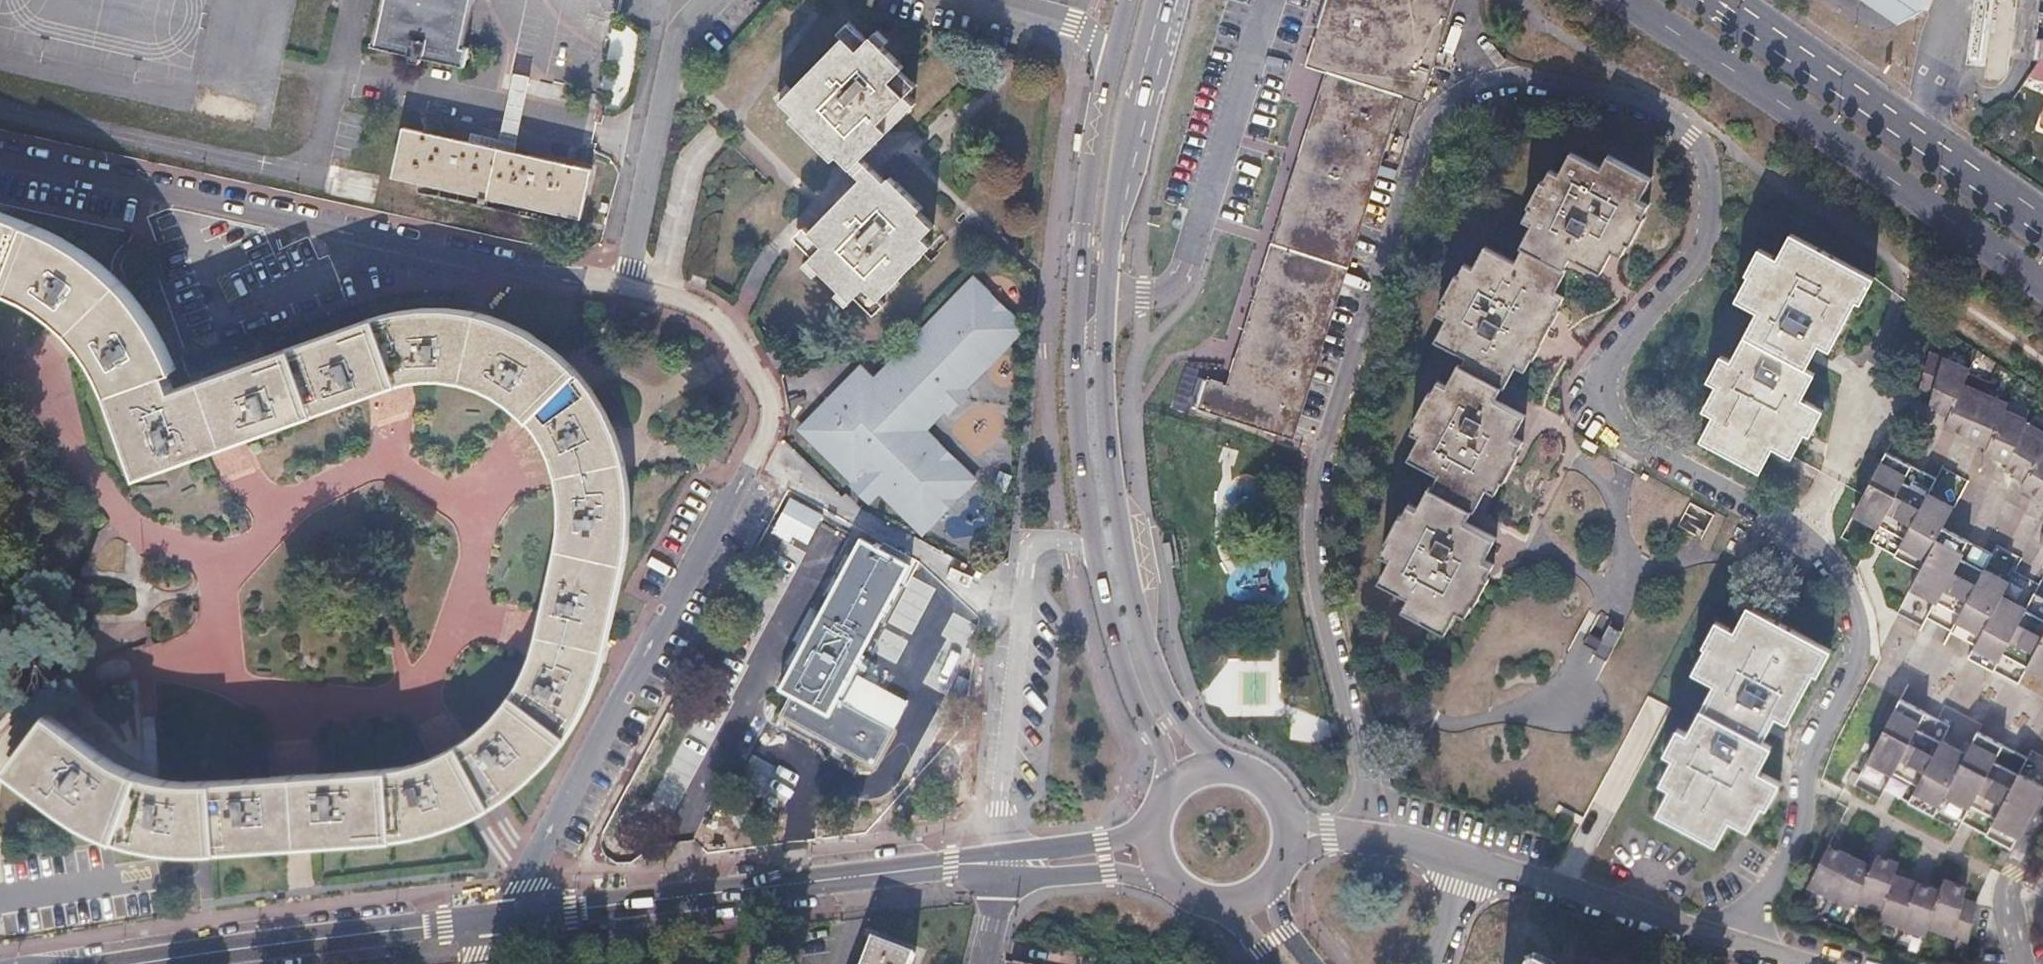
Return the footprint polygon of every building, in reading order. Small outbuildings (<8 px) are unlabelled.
[(370,45),(409,54),(410,49),(417,51),(416,56),(462,66),(466,47),(459,45),(470,0),(379,0),(370,45)] [(1304,62),(1325,69),(1315,98),(1306,126),(1297,155),(1288,184),(1278,212),(1269,241),(1260,269),(1251,298),(1241,327),(1232,355),(1223,384),(1203,378),(1199,391),(1195,406),(1291,438),(1402,95),(1422,101),(1455,0),(1325,0),(1322,8),(1304,62)] [(1926,1),(1926,0),(1864,0),(1899,24),(1923,11),(1926,1)] [(796,115),(792,119),(833,160),(839,154),(864,179),(811,232),(806,227),(796,238),(816,256),(806,266),(818,276),(822,272),(841,290),(836,295),(848,306),(857,296),(876,314),(886,304),(880,299),(934,245),(924,236),(934,226),(919,212),(923,208),(890,177),(887,181),(863,158),(915,105),(905,95),(914,86),(899,71),(903,67),(882,47),(887,42),(876,31),(866,42),(847,24),(838,33),(844,39),(792,93),(787,87),(777,97),(796,115)] [(475,146),(400,129),(389,178),(576,219),(586,170),(514,154),(475,146)] [(517,141),(478,132),(475,146),(514,154),(517,141)] [(1439,314),(1448,319),(1437,340),(1467,356),(1463,365),(1459,363),(1447,386),(1439,382),(1433,394),(1430,393),(1417,419),(1419,420),(1411,434),(1422,440),(1413,458),(1443,474),(1435,487),(1431,485),(1420,507),(1412,503),(1405,516),(1401,514),(1387,541),(1390,542),(1383,556),(1392,561),(1382,579),(1410,594),(1402,610),(1447,632),(1457,610),(1466,615),(1471,603),(1475,605),(1487,580),(1484,578),(1491,564),(1483,560),(1494,538),(1474,528),(1468,525),(1476,509),(1470,506),(1481,485),(1490,490),(1496,492),(1503,479),(1506,480),(1519,455),(1516,453),(1522,441),(1515,438),(1527,415),(1508,404),(1499,399),(1505,388),(1507,389),(1518,367),(1524,370),(1531,356),(1535,358),(1560,310),(1557,308),(1562,297),(1555,293),(1567,270),(1565,269),(1573,253),(1586,260),(1604,269),(1614,249),(1622,253),(1629,239),(1632,241),(1645,216),(1642,215),(1648,201),(1642,198),(1653,176),(1606,153),(1600,166),(1571,152),(1561,172),(1553,167),(1546,180),(1543,179),(1530,205),(1532,206),(1525,221),(1533,225),(1522,247),(1524,248),(1517,261),(1487,246),(1476,268),(1467,264),(1461,274),(1457,274),(1444,297),(1446,300),(1439,314)] [(13,287),(23,292),(32,296),(44,304),(56,312),(69,323),(78,332),(88,345),(96,357),(103,369),(108,379),(111,388),(164,369),(170,367),(162,348),(156,336),(151,327),(143,314),(136,306),(129,296),(120,286),(111,278),(103,270),(96,264),(87,257),(77,250),(68,245),(55,238),(33,228),(0,216),(0,282),(13,287)] [(1826,407),(1803,395),(1817,371),(1808,366),(1821,341),(1831,347),(1858,297),(1863,300),(1875,278),(1792,232),(1780,253),(1761,243),(1747,270),(1750,272),(1737,296),(1759,307),(1732,359),(1723,354),(1709,380),(1718,385),(1705,409),(1715,414),(1701,439),(1761,471),(1774,448),(1792,458),(1807,431),(1812,434),(1826,407)] [(1028,330),(978,280),(875,381),(861,368),(800,430),(855,485),(871,469),(880,479),(873,487),(878,493),(921,536),(974,483),(934,441),(929,446),(919,437),(927,429),(923,425),(942,407),(949,415),(970,394),(962,387),(981,368),(985,372),(1028,330)] [(391,310),(369,317),(172,389),(164,369),(111,388),(140,466),(375,383),(394,377),(407,373),(418,371),(429,370),(444,370),(456,371),(470,374),(481,378),(492,383),(505,391),(515,400),(525,408),(533,418),(539,426),(544,435),(548,444),(555,459),(559,474),(562,489),(563,523),(562,537),(556,571),(543,629),(538,646),(533,663),(526,680),(519,693),(514,702),(506,712),(499,720),(486,732),(476,740),(466,747),(450,756),(440,761),(428,765),(413,770),(395,774),(378,776),(199,787),(185,787),(172,786),(158,784),(148,781),(134,777),(120,771),(101,760),(55,728),(48,736),(38,729),(13,762),(24,770),(18,778),(72,815),(83,821),(92,826),(111,834),(121,837),(134,841),(152,845),(169,848),(184,849),(203,849),(401,835),(416,833),(429,831),(443,827),(455,822),(470,817),(485,809),(499,800),(516,789),(529,778),(540,768),(548,759),(557,748),(567,734),(579,714),(587,699),(594,683),(599,665),(605,641),(623,561),(626,546),(628,525),(628,508),(627,496),(625,478),(621,460),(618,447),(612,431),(605,413),(597,397),(589,385),(580,372),(570,362),(560,353),(553,347),(542,338),(531,331),(520,325),(510,320),(501,316),(493,314),(484,311),(470,308),(457,306),(443,305),(431,305),(418,306),(405,307),(391,310)] [(778,346),(768,351),(777,368),(787,362),(778,346)] [(1962,385),(1967,370),(1929,352),(1919,387),(1932,393),(1929,404),(1949,413),(1944,425),(1989,444),(1986,451),(2009,461),(2005,470),(2025,481),(2022,487),(2042,500),(2042,435),(2026,425),(2026,421),(2004,412),(2007,405),(1962,385)] [(1911,591),(1936,605),(1947,611),(1940,626),(1978,646),(1971,661),(1996,675),(2004,658),(2015,663),(2007,680),(2021,687),(2030,672),(2042,678),(2042,614),(2038,624),(2026,618),(2030,612),(2004,599),(2010,586),(1985,572),(1994,556),(1979,548),(1969,570),(1957,564),(1968,542),(1943,529),(1955,507),(1932,494),(1939,479),(1924,472),(1913,494),(1901,489),(1913,466),(1884,451),(1852,514),(1879,528),(1890,534),(1883,551),(1921,571),(1911,591)] [(1924,472),(1913,466),(1901,489),(1913,494),(1924,472)] [(855,485),(853,487),(869,502),(878,493),(873,487),(880,479),(871,469),(855,485)] [(1490,490),(1481,485),(1470,506),(1476,509),(1479,510),(1490,490)] [(806,544),(819,518),(787,500),(769,533),(787,542),(790,536),(806,544)] [(1890,534),(1879,528),(1871,545),(1883,551),(1890,534)] [(872,546),(859,539),(777,689),(789,695),(777,718),(870,768),(891,730),(836,699),(908,565),(878,549),(880,545),(874,542),(872,546)] [(1979,548),(1968,542),(1957,564),(1969,570),(1979,548)] [(2038,596),(2030,612),(2026,618),(2038,624),(2042,614),(2042,599),(2038,596)] [(1687,733),(1679,728),(1664,754),(1673,759),(1660,782),(1671,789),(1658,811),(1717,846),(1731,822),(1747,831),(1762,806),(1766,808),(1781,783),(1759,771),(1772,749),(1762,743),(1777,714),(1786,720),(1814,673),(1816,674),(1830,651),(1749,605),(1735,631),(1717,620),(1703,644),(1708,647),(1695,671),(1716,684),(1687,733)] [(1947,611),(1936,605),(1928,620),(1940,626),(1947,611)] [(2015,663),(2004,658),(1996,675),(2007,680),(2015,663)] [(1889,775),(1901,781),(1893,796),(1931,816),(1932,817),(1944,794),(1969,808),(1981,814),(1972,829),(2013,850),(2042,795),(2042,786),(2020,774),(2028,759),(2014,752),(2002,774),(1991,768),(2003,746),(1978,733),(1977,733),(1966,754),(1942,741),(1949,727),(1940,722),(1934,719),(1923,741),(1911,735),(1923,713),(1897,700),(1865,762),(1889,775)] [(1934,719),(1923,713),(1911,735),(1923,741),(1934,719)] [(2014,752),(2003,746),(1991,768),(2002,774),(2014,752)] [(1901,781),(1889,775),(1881,790),(1893,796),(1901,781)] [(1851,787),(1842,783),(1836,796),(1844,800),(1851,787)] [(1981,814),(1969,808),(1961,823),(1972,829),(1981,814)] [(1827,846),(1807,885),(1829,896),(1851,908),(1853,902),(1879,912),(1876,919),(1900,927),(1925,934),(1927,928),(1968,942),(1977,906),(1961,902),(1965,888),(1943,881),(1939,892),(1893,877),(1897,865),(1875,857),(1871,866),(1827,846)] [(2009,855),(2000,851),(1998,855),(2007,860),(2009,855)] [(2007,860),(1998,855),(1994,863),(2002,868),(2007,860)] [(87,922),(149,919),(148,888),(86,891),(87,922)] [(871,943),(863,963),(908,963),(910,957),(871,943)]
